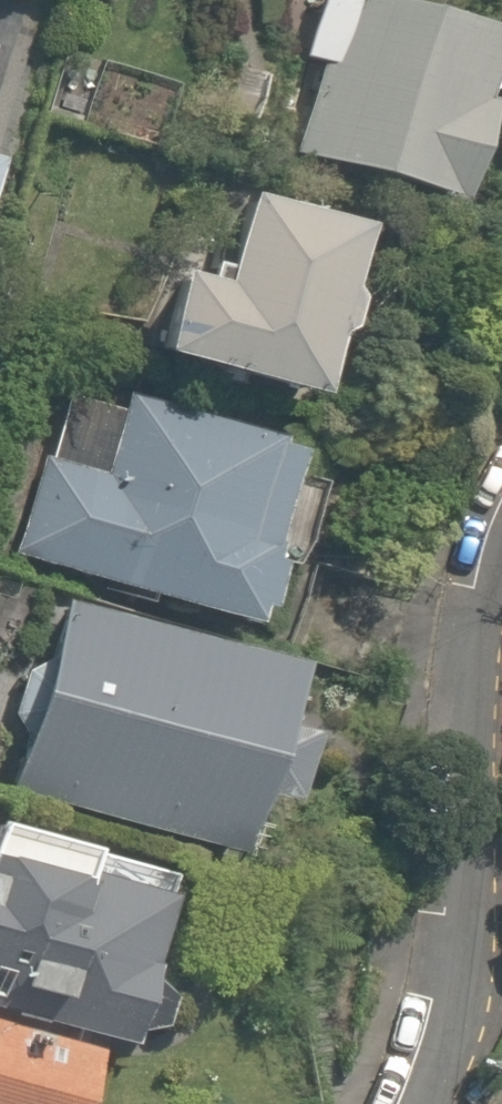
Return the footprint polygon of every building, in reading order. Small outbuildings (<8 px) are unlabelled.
[(491,97),(466,90),(484,30),(382,0),(342,0),(296,154),(459,203),(491,97)] [(195,279),(167,271),(142,358),(295,403),(348,221),(222,184),(195,279)] [(240,627),(263,551),(293,560),(326,452),(270,435),(122,389),(96,471),(43,454),(11,556),(65,572),(224,622),(240,627)] [(286,665),(54,597),(0,780),(232,849),(286,665)] [(0,823),(0,1013),(125,1046),(172,868),(0,823)] [(492,943),(501,964),(501,939),(492,943)] [(96,1053),(0,1024),(0,1103),(80,1103),(96,1053)]
